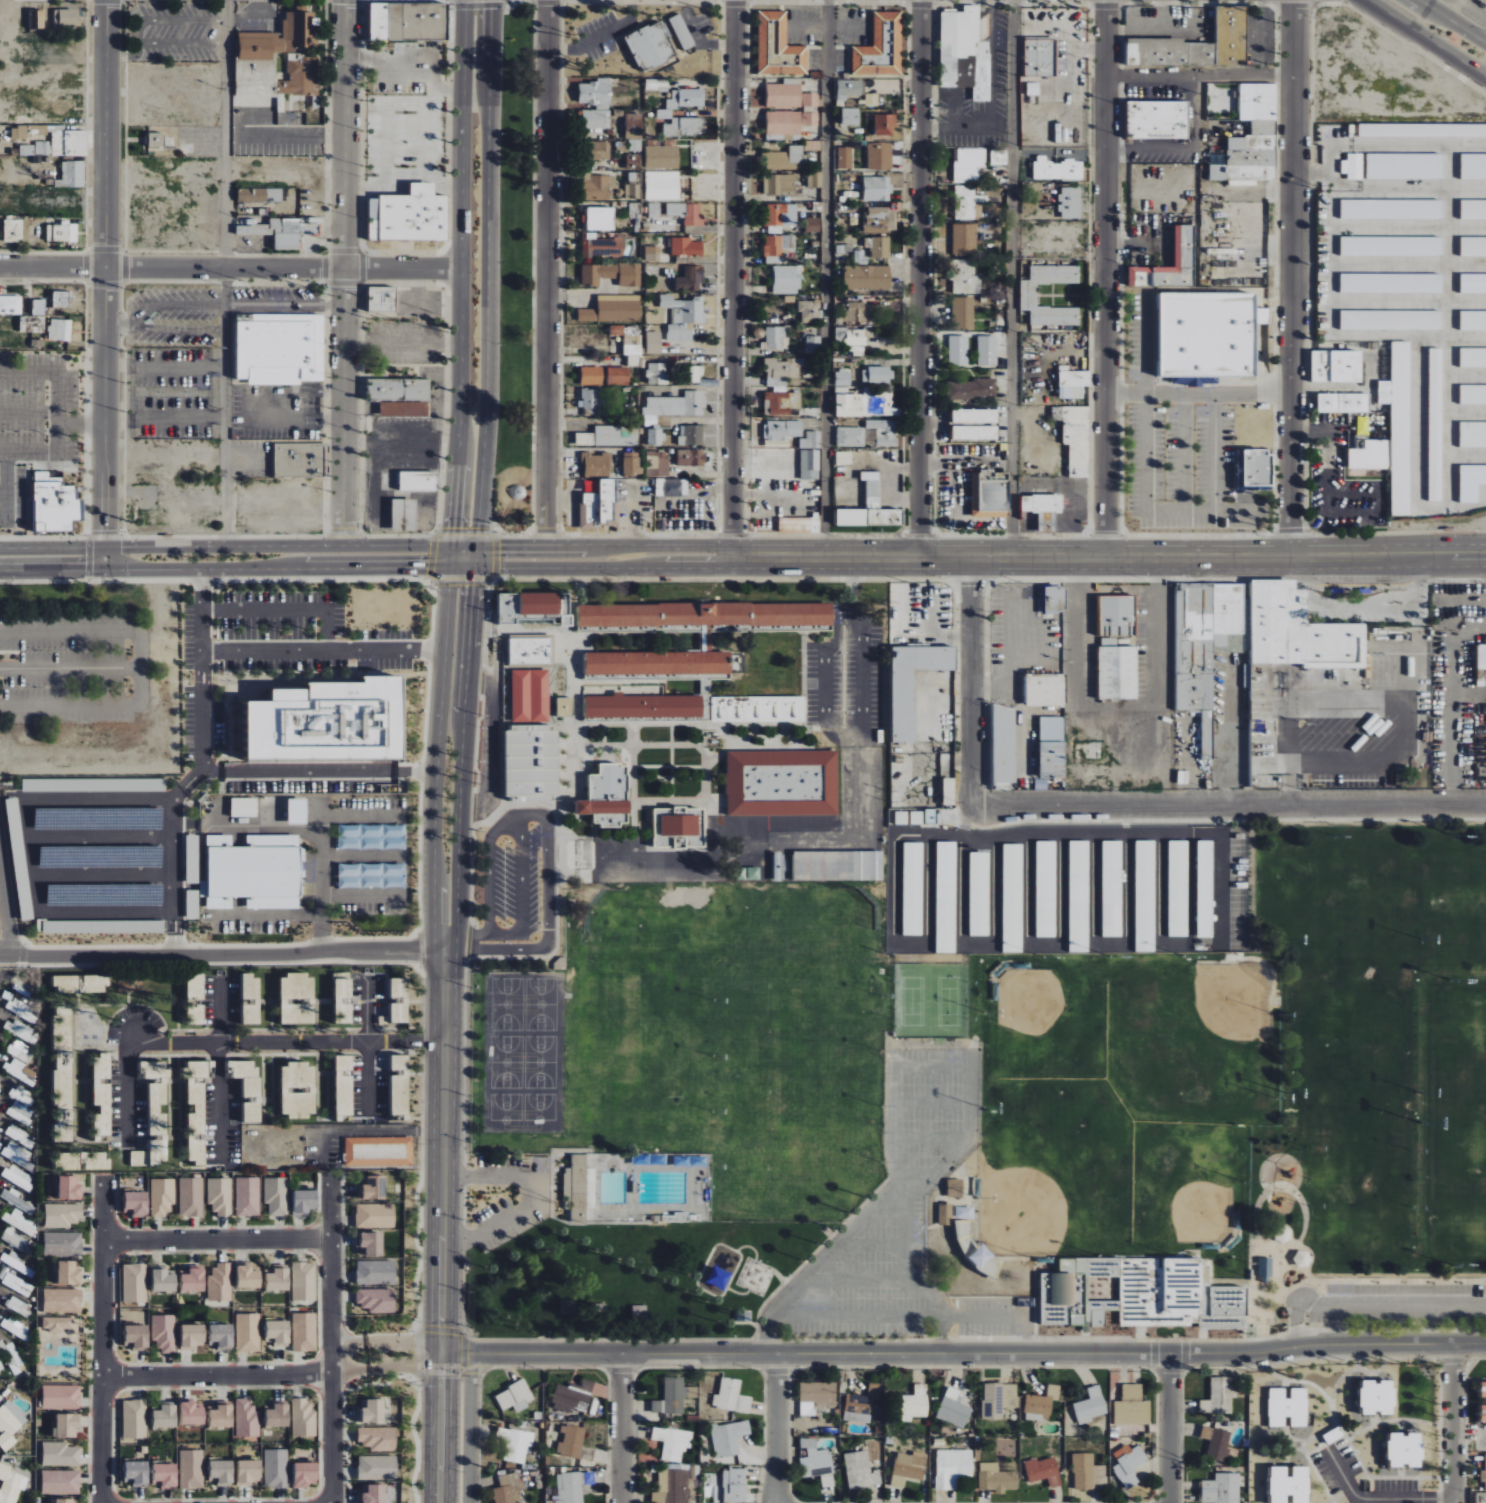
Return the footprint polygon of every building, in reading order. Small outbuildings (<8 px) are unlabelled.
[(448,3),(371,3),(370,39),(448,40),(448,3)] [(941,12),(941,87),(957,87),(957,56),(976,56),(975,101),(990,101),(991,42),(980,42),(980,31),(988,32),(988,19),(980,18),(980,5),(964,5),(964,12),(941,12)] [(239,33),(239,60),(274,60),(274,52),(296,52),(296,47),(311,47),(311,6),(296,6),(296,12),(283,12),(283,33),(239,33)] [(1127,65),(1247,66),(1247,7),(1216,7),(1216,43),(1184,42),(1184,38),(1127,38),(1127,65)] [(54,26),(82,27),(82,10),(54,9),(54,26)] [(43,29),(44,10),(33,10),(33,28),(43,29)] [(759,11),(758,75),(808,75),(808,46),(787,46),(787,11),(759,11)] [(874,12),(873,47),(853,46),(852,74),(901,75),(902,12),(874,12)] [(669,19),(684,51),(695,45),(681,14),(669,19)] [(625,37),(641,71),(673,57),(657,22),(625,37)] [(1025,76),(1056,76),(1056,38),(1025,38),(1025,76)] [(318,96),(319,57),(301,56),(301,62),(289,62),(288,81),(279,80),(278,94),(318,96)] [(958,57),(958,87),(975,87),(975,57),(958,57)] [(236,97),(276,97),(277,60),(236,60),(236,97)] [(847,96),(865,97),(865,81),(838,80),(838,98),(847,99),(847,96)] [(611,128),(611,81),(579,81),(579,105),(596,105),(596,110),(583,110),(583,128),(611,128)] [(767,83),(767,107),(802,108),(802,84),(767,83)] [(1277,84),(1240,83),(1240,120),(1276,120),(1277,84)] [(1027,95),(1038,95),(1038,84),(1028,84),(1027,95)] [(657,118),(672,119),(672,107),(705,108),(705,90),(673,89),(673,99),(667,99),(667,109),(657,109),(657,118)] [(803,93),(804,126),(818,125),(818,93),(803,93)] [(866,106),(879,106),(879,94),(866,94),(866,106)] [(1189,102),(1128,101),(1127,138),(1189,140),(1189,102)] [(859,109),(842,108),(842,125),(859,126),(859,109)] [(801,111),(767,112),(767,140),(786,140),(786,139),(802,138),(801,111)] [(626,114),(626,151),(643,151),(642,113),(626,114)] [(895,114),(875,115),(876,136),(896,135),(895,114)] [(704,118),(672,117),(672,124),(663,124),(663,136),(704,136),(704,118)] [(1251,121),(1252,135),(1277,134),(1277,120),(1251,121)] [(1359,123),(1359,136),(1485,138),(1485,125),(1359,123)] [(27,127),(11,127),(11,139),(27,139),(27,127)] [(88,131),(52,130),(51,156),(87,156),(88,131)] [(165,133),(149,133),(149,147),(165,146),(165,133)] [(1277,181),(1276,136),(1227,136),(1228,164),(1210,164),(1210,181),(1229,180),(1229,186),(1257,186),(1257,181),(1277,181)] [(20,155),(49,155),(49,141),(36,141),(36,145),(20,145),(20,155)] [(611,142),(591,142),(591,159),(611,160),(611,142)] [(868,143),(868,170),(893,170),(893,143),(868,143)] [(646,168),(679,168),(679,146),(646,146),(646,168)] [(802,146),(790,146),(790,152),(762,153),(762,170),(803,169),(802,146)] [(852,148),(838,148),(838,169),(852,169),(852,148)] [(986,168),(986,148),(953,149),(954,183),(979,183),(979,168),(986,168)] [(990,165),(1000,165),(1000,150),(990,150),(990,165)] [(641,155),(626,154),(626,169),(640,170),(641,155)] [(1363,154),(1349,154),(1348,161),(1342,160),(1342,177),(1363,178),(1363,154)] [(1444,179),(1444,154),(1367,154),(1367,179),(1444,179)] [(1462,154),(1462,179),(1485,179),(1485,154),(1462,154)] [(1035,179),(1083,179),(1083,160),(1063,160),(1063,163),(1046,162),(1046,156),(1035,156),(1035,179)] [(680,199),(679,171),(645,172),(646,200),(680,199)] [(625,198),(640,199),(640,173),(629,173),(629,184),(626,184),(625,198)] [(823,173),(808,173),(808,187),(823,187),(823,173)] [(583,200),(610,200),(610,189),(616,189),(616,174),(583,174),(583,200)] [(796,174),(764,174),(764,193),(796,194),(796,174)] [(891,201),(891,177),(864,176),(864,201),(891,201)] [(447,241),(448,196),(434,196),(435,183),(411,183),(410,196),(378,195),(378,199),(369,199),(369,240),(447,241)] [(974,220),(975,187),(954,186),(953,220),(974,220)] [(1081,219),(1081,187),(1060,187),(1060,218),(1081,219)] [(282,203),(282,189),(238,188),(238,202),(282,203)] [(1444,219),(1443,200),(1341,200),(1342,219),(1444,219)] [(1485,219),(1485,200),(1461,200),(1461,219),(1485,219)] [(661,204),(649,203),(649,216),(661,217),(661,204)] [(666,217),(685,217),(685,226),(704,226),(704,216),(700,216),(700,204),(667,204),(666,217)] [(767,234),(782,234),(782,224),(797,225),(797,205),(768,204),(767,234)] [(587,230),(614,231),(615,208),(588,207),(587,230)] [(866,208),(866,232),(896,232),(896,208),(866,208)] [(821,233),(821,218),(806,217),(805,232),(821,233)] [(301,250),(301,234),(319,234),(319,224),(300,224),(300,219),(270,219),(270,225),(236,225),(236,235),(275,235),(275,250),(301,250)] [(23,220),(5,220),(4,242),(23,243),(23,220)] [(47,241),(78,242),(78,224),(47,223),(47,241)] [(977,255),(976,224),(952,224),(953,255),(977,255)] [(1175,267),(1128,267),(1128,285),(1194,286),(1194,225),(1175,225),(1175,267)] [(782,263),(782,250),(795,250),(795,235),(765,235),(765,264),(782,263)] [(891,257),(890,237),(865,238),(865,248),(872,248),(872,257),(891,257)] [(1443,256),(1443,237),(1341,237),(1341,256),(1443,256)] [(703,256),(704,242),(692,242),(692,238),(672,238),(672,255),(703,256)] [(1461,238),(1462,257),(1485,257),(1485,238),(1461,238)] [(645,261),(661,262),(661,246),(646,246),(645,261)] [(981,294),(980,260),(952,260),(952,294),(981,294)] [(582,286),(600,286),(600,278),(620,278),(619,286),(641,287),(642,265),(582,264),(582,286)] [(844,289),(891,289),(891,266),(844,265),(844,289)] [(676,277),(676,291),(700,291),(700,284),(704,284),(704,267),(686,266),(686,277),(676,277)] [(800,294),(800,266),(774,266),(773,294),(800,294)] [(1037,307),(1038,283),(1080,284),(1080,266),(1030,266),(1030,280),(1021,280),(1020,312),(1031,312),(1030,325),(1080,325),(1080,308),(1037,307)] [(1341,293),(1443,293),(1444,274),(1341,274),(1341,293)] [(1461,274),(1461,293),(1485,293),(1485,274),(1461,274)] [(368,311),(396,311),(396,287),(369,287),(368,311)] [(52,307),(70,307),(70,292),(52,292),(52,307)] [(1160,293),(1160,377),(1257,377),(1257,324),(1269,324),(1269,308),(1256,308),(1256,293),(1160,293)] [(673,308),(673,294),(661,294),(660,308),(673,308)] [(598,309),(579,309),(578,321),(641,322),(641,296),(598,295),(598,309)] [(0,296),(0,315),(22,315),(22,296),(0,296)] [(704,323),(704,296),(692,297),(692,300),(682,301),(682,308),(673,308),(673,324),(704,323)] [(953,329),(975,328),(974,297),(952,298),(953,329)] [(45,308),(44,300),(32,300),(33,309),(45,308)] [(802,322),(820,322),(820,301),(799,301),(798,313),(802,313),(802,322)] [(866,303),(844,303),(844,322),(866,322),(866,303)] [(1341,330),(1443,330),(1443,311),(1341,311),(1341,330)] [(1462,312),(1462,331),(1485,331),(1485,312),(1462,312)] [(322,317),(322,322),(321,383),(298,382),(298,370),(247,370),(247,382),(234,382),(234,350),(234,316),(285,316),(322,317)] [(49,340),(71,341),(71,320),(50,319),(49,340)] [(692,342),(693,329),(681,329),(681,325),(668,324),(668,341),(692,342)] [(624,355),(641,355),(641,326),(611,326),(610,335),(625,336),(624,355)] [(761,350),(782,351),(782,339),(786,339),(786,327),(766,327),(766,343),(761,343),(761,350)] [(647,352),(662,352),(662,332),(647,332),(647,352)] [(967,365),(968,336),(949,335),(948,365),(967,365)] [(821,336),(807,336),(807,353),(821,354),(821,336)] [(997,336),(978,336),(977,367),(997,367),(997,336)] [(1392,516),(1411,516),(1410,342),(1392,342),(1392,381),(1379,381),(1379,404),(1391,404),(1392,516)] [(1443,349),(1430,348),(1429,501),(1442,502),(1443,349)] [(1461,349),(1461,368),(1485,368),(1485,349),(1461,349)] [(1312,382),(1362,382),(1362,352),(1312,351),(1312,382)] [(799,378),(799,367),(804,367),(804,359),(777,360),(777,358),(766,358),(766,387),(785,386),(785,378),(799,378)] [(668,385),(669,365),(648,364),(647,384),(668,385)] [(702,383),(703,366),(689,366),(688,383),(702,383)] [(868,383),(889,383),(889,367),(868,366),(868,383)] [(581,385),(603,385),(603,367),(581,367),(581,385)] [(630,367),(607,368),(608,385),(630,384),(630,367)] [(247,370),(298,370),(298,382),(298,387),(247,386),(247,382),(247,370)] [(1084,399),(1084,386),(1091,387),(1091,371),(1060,371),(1060,398),(1084,399)] [(430,401),(430,380),(368,379),(368,400),(430,401)] [(997,399),(996,380),(947,380),(947,400),(997,399)] [(1485,404),(1485,385),(1461,385),(1461,404),(1485,404)] [(836,416),(898,415),(898,409),(891,409),(891,391),(870,391),(870,394),(848,395),(848,387),(835,387),(836,416)] [(581,409),(600,408),(599,389),(580,390),(581,409)] [(705,416),(705,391),(684,391),(684,397),(647,397),(647,407),(643,407),(642,415),(705,416)] [(801,409),(801,392),(765,392),(765,415),(790,416),(790,408),(801,409)] [(1369,393),(1318,394),(1318,413),(1369,412),(1369,393)] [(380,402),(380,418),(430,417),(429,401),(380,402)] [(1070,445),(1069,477),(1089,477),(1090,407),(1052,406),(1052,421),(1063,421),(1063,445),(1070,445)] [(998,424),(998,410),(952,409),(952,423),(998,424)] [(876,429),(876,446),(898,447),(898,421),(865,420),(865,429),(876,429)] [(765,440),(789,441),(789,437),(802,437),(802,421),(765,421),(765,440)] [(1460,422),(1460,447),(1485,447),(1485,422),(1460,422)] [(576,433),(576,445),(637,446),(638,427),(595,426),(595,433),(576,433)] [(703,426),(685,426),(685,445),(703,445),(703,426)] [(998,441),(998,427),(952,426),(952,440),(998,441)] [(663,446),(663,427),(648,427),(647,445),(663,446)] [(864,447),(864,428),(837,427),(837,446),(864,447)] [(820,449),(821,432),(807,432),(806,439),(799,439),(799,448),(820,449)] [(1349,449),(1349,469),(1390,469),(1389,440),(1365,440),(1365,449),(1349,449)] [(275,443),(275,478),(325,477),(325,443),(275,443)] [(1244,486),(1273,486),(1272,449),(1244,450),(1244,486)] [(677,466),(704,466),(705,450),(678,450),(677,466)] [(820,450),(801,450),(801,480),(820,480),(820,450)] [(668,477),(669,452),(647,451),(646,476),(668,477)] [(851,452),(836,452),(836,465),(852,465),(851,452)] [(610,477),(611,454),(581,453),(581,467),(585,468),(585,477),(610,477)] [(639,453),(624,453),(623,477),(639,477),(639,453)] [(1485,490),(1485,465),(1461,465),(1460,503),(1479,503),(1479,490),(1485,490)] [(73,531),(72,520),(82,520),(81,500),(76,500),(76,486),(63,486),(63,478),(50,478),(50,472),(34,472),(35,532),(73,531)] [(400,491),(437,490),(437,472),(399,472),(400,491)] [(837,509),(837,525),(902,526),(902,510),(880,510),(880,472),(861,472),(861,481),(867,481),(866,510),(837,509)] [(972,472),(972,517),(1007,518),(1007,491),(1000,491),(1001,472),(972,472)] [(614,479),(599,479),(600,493),(580,494),(581,529),(600,529),(600,523),(615,522),(614,479)] [(663,496),(686,497),(686,479),(656,479),(656,490),(663,491),(663,496)] [(1022,512),(1038,512),(1039,532),(1056,532),(1056,513),(1062,513),(1062,495),(1022,496),(1022,512)] [(416,531),(416,500),(393,499),(392,531),(416,531)] [(1252,788),(1280,787),(1280,720),(1270,720),(1270,664),(1304,664),(1304,688),(1365,687),(1365,624),(1308,624),(1308,591),(1296,591),(1296,580),(1251,581),(1252,788)] [(1213,652),(1251,652),(1251,644),(1244,644),(1244,584),(1176,584),(1176,711),(1202,711),(1202,759),(1213,759),(1213,652)] [(1065,587),(1044,587),(1045,613),(1066,613),(1065,587)] [(560,615),(560,593),(499,594),(499,625),(517,625),(517,616),(560,615)] [(1137,700),(1137,647),(1117,647),(1117,636),(1134,636),(1134,596),(1099,596),(1099,637),(1099,700),(1137,700)] [(833,626),(833,604),(578,604),(578,627),(833,626)] [(510,665),(552,664),(551,638),(509,638),(510,665)] [(1477,644),(1477,670),(1485,670),(1485,644),(1477,644)] [(892,743),(915,743),(916,670),(956,671),(956,648),(892,647),(892,743)] [(585,675),(730,675),(730,653),(585,652),(585,675)] [(550,722),(549,670),(511,670),(512,723),(550,722)] [(1026,706),(1066,707),(1066,674),(1026,674),(1026,706)] [(246,761),(402,760),(402,677),(362,678),(362,684),(307,684),(307,690),(271,690),(271,703),(246,703),(246,761)] [(584,719),(703,717),(703,696),(614,696),(584,697),(584,719)] [(805,721),(804,696),(711,698),(712,722),(805,721)] [(557,717),(573,717),(573,698),(557,698),(557,717)] [(993,783),(1015,783),(1016,708),(994,707),(993,783)] [(1040,741),(1064,741),(1064,718),(1040,717),(1040,741)] [(505,727),(506,796),(558,796),(557,726),(505,727)] [(1041,779),(1066,778),(1065,742),(1040,743),(1041,779)] [(727,752),(728,816),(838,815),(838,751),(727,752)] [(589,801),(575,801),(575,815),(593,815),(594,827),(629,826),(628,765),(599,765),(599,776),(589,776),(589,801)] [(955,805),(955,779),(943,779),(943,806),(955,805)] [(258,799),(231,798),(231,817),(257,818),(258,799)] [(307,825),(307,800),(289,800),(288,824),(307,825)] [(654,809),(654,837),(687,836),(687,847),(704,847),(704,808),(654,809)] [(925,824),(938,823),(937,809),(925,810),(925,824)] [(958,825),(959,810),(944,809),(944,824),(958,825)] [(908,824),(908,812),(895,812),(895,824),(908,824)] [(923,825),(923,812),(911,812),(911,825),(923,825)] [(405,826),(339,825),(339,849),(405,850),(405,826)] [(199,836),(187,835),(186,882),(197,882),(198,875),(192,874),(192,868),(198,868),(199,836)] [(301,910),(302,862),(305,862),(305,847),(297,847),(297,836),(247,835),(247,847),(232,847),(232,836),(208,835),(207,910),(232,910),(232,898),(247,898),(246,909),(301,910)] [(1035,937),(1055,938),(1055,841),(1036,841),(1035,937)] [(1089,841),(1070,841),(1068,952),(1087,952),(1089,841)] [(1101,937),(1120,937),(1122,841),(1103,841),(1101,937)] [(1134,952),(1154,952),(1155,841),(1135,841),(1134,952)] [(1167,936),(1186,936),(1187,841),(1168,841),(1167,936)] [(1212,841),(1196,841),(1196,938),(1212,938),(1212,841)] [(23,842),(18,843),(17,842),(11,842),(17,883),(28,882),(23,842)] [(956,842),(937,842),(936,953),(955,953),(956,842)] [(923,843),(904,843),(903,935),(922,936),(923,843)] [(1022,845),(1003,845),(1002,953),(1022,953),(1022,845)] [(794,881),(884,881),(883,851),(793,852),(794,881)] [(988,936),(989,852),(970,852),(969,936),(988,936)] [(338,865),(339,888),(404,888),(404,864),(338,865)] [(735,880),(760,881),(760,868),(735,868),(735,880)] [(198,919),(198,891),(186,891),(186,919),(198,919)] [(21,920),(33,919),(32,910),(20,911),(21,920)] [(164,933),(164,921),(42,922),(42,934),(164,933)] [(352,1024),(351,973),(335,974),(335,1025),(352,1024)] [(55,974),(54,991),(107,992),(107,975),(55,974)] [(203,976),(187,977),(187,1026),(204,1025),(203,976)] [(259,976),(242,977),(243,1025),(260,1025),(259,976)] [(313,1025),(313,1001),(314,1001),(314,976),(280,976),(281,1025),(313,1025)] [(391,1002),(391,1024),(408,1024),(407,979),(390,979),(391,1002)] [(72,1140),(71,1006),(54,1007),(54,1141),(72,1140)] [(2,1031),(35,1043),(36,1039),(30,1036),(33,1029),(7,1019),(2,1031)] [(34,1053),(25,1046),(17,1056),(28,1063),(34,1053)] [(93,1054),(94,1105),(100,1105),(100,1113),(94,1113),(94,1140),(100,1140),(99,1134),(110,1134),(109,1054),(93,1054)] [(408,1113),(407,1054),(391,1054),(391,1072),(392,1114),(408,1113)] [(12,1066),(6,1063),(3,1070),(24,1081),(31,1068),(16,1060),(12,1066)] [(208,1060),(187,1061),(188,1070),(187,1070),(187,1104),(195,1103),(195,1113),(188,1113),(188,1163),(204,1163),(204,1137),(205,1137),(204,1077),(208,1077),(208,1060)] [(259,1121),(259,1060),(227,1060),(228,1078),(243,1077),(243,1100),(244,1121),(259,1121)] [(149,1134),(166,1134),(166,1113),(160,1113),(160,1105),(168,1105),(168,1061),(140,1061),(140,1079),(149,1079),(149,1134)] [(314,1116),(314,1063),(282,1063),(282,1116),(314,1116)] [(26,1125),(34,1112),(14,1100),(6,1113),(26,1125)] [(412,1137),(344,1138),(345,1166),(413,1165),(412,1137)] [(130,1151),(130,1164),(165,1164),(164,1139),(148,1139),(149,1151),(130,1151)] [(7,1144),(1,1156),(32,1170),(38,1158),(7,1144)] [(563,1209),(571,1209),(571,1221),(586,1221),(587,1185),(595,1185),(595,1169),(587,1169),(587,1154),(571,1154),(571,1168),(564,1168),(563,1209)] [(2,1176),(28,1192),(36,1179),(9,1164),(2,1176)] [(83,1184),(77,1184),(78,1176),(59,1175),(58,1198),(83,1199),(83,1184)] [(385,1175),(367,1175),(366,1183),(362,1183),(362,1198),(385,1199),(385,1175)] [(235,1177),(236,1215),(260,1215),(259,1177),(235,1177)] [(287,1177),(264,1178),(264,1203),(268,1203),(269,1216),(288,1215),(287,1177)] [(175,1204),(174,1178),(150,1179),(151,1217),(168,1216),(168,1204),(175,1204)] [(203,1216),(203,1178),(179,1178),(179,1216),(203,1216)] [(208,1178),(209,1215),(231,1215),(231,1178),(208,1178)] [(963,1197),(964,1179),(948,1178),(947,1197),(963,1197)] [(18,1198),(20,1194),(4,1187),(0,1196),(0,1199),(32,1214),(35,1207),(18,1198)] [(293,1190),(293,1213),(309,1213),(309,1208),(317,1208),(317,1190),(293,1190)] [(148,1191),(124,1191),(124,1211),(132,1211),(132,1217),(147,1217),(148,1191)] [(83,1205),(44,1204),(44,1228),(71,1228),(71,1221),(83,1221),(83,1205)] [(356,1227),(394,1228),(395,1204),(356,1204),(356,1227)] [(951,1204),(938,1204),(939,1226),(952,1225),(951,1204)] [(974,1218),(973,1206),(956,1207),(956,1219),(974,1218)] [(29,1256),(35,1245),(7,1228),(0,1239),(29,1256)] [(82,1232),(43,1233),(44,1256),(82,1256),(82,1232)] [(383,1232),(360,1232),(360,1247),(365,1247),(365,1255),(382,1256),(383,1232)] [(959,1243),(965,1255),(979,1248),(973,1236),(959,1243)] [(979,1269),(994,1255),(982,1243),(967,1258),(979,1269)] [(1201,1325),(1200,1258),(1164,1258),(1164,1293),(1151,1293),(1151,1269),(1159,1269),(1158,1257),(1059,1258),(1059,1273),(1041,1273),(1042,1324),(1092,1324),(1092,1327),(1105,1326),(1104,1311),(1120,1310),(1120,1325),(1201,1325)] [(57,1284),(82,1283),(82,1269),(76,1269),(75,1260),(57,1260),(57,1284)] [(357,1284),(395,1284),(394,1260),(356,1260),(357,1284)] [(231,1300),(231,1262),(214,1262),(214,1275),(208,1275),(207,1300),(231,1300)] [(316,1300),(316,1262),(292,1262),(293,1301),(316,1300)] [(123,1302),(147,1302),(146,1264),(123,1264),(123,1302)] [(237,1288),(260,1287),(260,1270),(252,1270),(252,1264),(237,1264),(237,1288)] [(180,1273),(181,1291),(204,1291),(204,1267),(189,1268),(189,1273),(180,1273)] [(288,1290),(289,1267),(273,1267),(273,1273),(266,1272),(265,1289),(288,1290)] [(152,1291),(176,1291),(176,1273),(167,1273),(167,1268),(152,1268),(152,1291)] [(33,1286),(2,1269),(0,1273),(0,1283),(27,1297),(33,1286)] [(1247,1286),(1211,1286),(1211,1317),(1226,1317),(1227,1327),(1247,1326),(1247,1318),(1247,1286)] [(43,1312),(81,1313),(82,1289),(43,1288),(43,1312)] [(395,1289),(357,1288),(356,1306),(369,1306),(369,1312),(395,1313),(395,1289)] [(30,1304),(9,1297),(6,1309),(26,1316),(30,1304)] [(576,1314),(577,1300),(561,1300),(561,1313),(576,1314)] [(260,1352),(260,1313),(236,1314),(236,1352),(260,1352)] [(317,1351),(316,1313),(292,1313),(293,1351),(317,1351)] [(1,1326),(24,1340),(30,1330),(8,1315),(1,1326)] [(175,1315),(151,1315),(151,1341),(161,1341),(161,1353),(175,1353),(175,1315)] [(43,1317),(42,1331),(72,1332),(72,1317),(43,1317)] [(289,1321),(266,1320),(265,1342),(274,1342),(274,1346),(289,1346),(289,1321)] [(125,1342),(133,1342),(133,1349),(148,1349),(148,1324),(124,1325),(125,1342)] [(204,1324),(181,1325),(181,1349),(204,1348),(204,1324)] [(209,1324),(209,1346),(217,1345),(217,1350),(233,1349),(233,1324),(209,1324)] [(11,1371),(23,1365),(11,1342),(5,1346),(2,1340),(0,1340),(0,1351),(11,1371)] [(685,1413),(686,1386),(684,1386),(684,1377),(664,1377),(664,1401),(651,1400),(651,1413),(685,1413)] [(741,1380),(722,1377),(719,1395),(714,1395),(712,1407),(750,1413),(752,1397),(739,1395),(741,1380)] [(1200,1400),(1200,1412),(1231,1412),(1231,1384),(1227,1384),(1227,1377),(1211,1377),(1211,1400),(1200,1400)] [(557,1384),(550,1405),(570,1412),(572,1407),(585,1411),(595,1382),(583,1378),(580,1388),(569,1384),(568,1387),(557,1384)] [(495,1394),(503,1410),(513,1405),(516,1411),(535,1401),(525,1380),(495,1394)] [(1361,1414),(1374,1414),(1374,1413),(1394,1413),(1394,1380),(1381,1380),(1361,1380),(1361,1414)] [(836,1382),(800,1383),(800,1416),(816,1416),(816,1407),(836,1407),(836,1382)] [(1018,1383),(983,1383),(983,1419),(1003,1419),(1003,1414),(1018,1414),(1018,1383)] [(873,1401),(881,1401),(882,1384),(868,1384),(868,1395),(846,1394),(844,1421),(871,1422),(873,1401)] [(928,1384),(914,1384),(914,1395),(897,1395),(897,1421),(912,1422),(912,1417),(928,1417),(928,1384)] [(1026,1395),(1024,1419),(1050,1421),(1052,1400),(1059,1401),(1060,1385),(1048,1384),(1047,1397),(1026,1395)] [(1108,1414),(1100,1384),(1087,1388),(1090,1399),(1073,1403),(1078,1423),(1108,1414)] [(1150,1425),(1150,1401),(1142,1401),(1142,1385),(1122,1384),(1122,1401),(1115,1401),(1114,1424),(1150,1425)] [(81,1409),(81,1385),(42,1385),(42,1409),(81,1409)] [(960,1391),(948,1386),(936,1417),(965,1429),(973,1408),(956,1401),(960,1391)] [(1270,1388),(1269,1426),(1285,1427),(1286,1417),(1291,1417),(1291,1426),(1307,1427),(1308,1388),(1292,1388),(1291,1398),(1285,1398),(1286,1389),(1270,1388)] [(236,1436),(260,1437),(260,1410),(253,1410),(253,1398),(236,1398),(236,1436)] [(292,1436),(316,1436),(316,1410),(309,1410),(309,1398),(292,1398),(292,1436)] [(362,1423),(384,1422),(383,1398),(367,1399),(367,1407),(361,1407),(362,1423)] [(12,1435),(28,1420),(9,1400),(0,1408),(0,1431),(3,1433),(0,1436),(0,1446),(5,1452),(17,1441),(12,1435)] [(147,1438),(146,1400),(123,1400),(123,1438),(147,1438)] [(204,1424),(204,1407),(195,1407),(195,1401),(180,1401),(181,1424),(204,1424)] [(266,1426),(289,1426),(289,1402),(273,1403),(274,1408),(265,1409),(266,1426)] [(176,1404),(160,1404),(161,1410),(152,1410),(153,1427),(176,1427),(176,1404)] [(232,1427),(232,1404),(217,1404),(217,1409),(209,1409),(209,1427),(232,1427)] [(76,1438),(76,1429),(80,1429),(80,1414),(56,1413),(56,1437),(76,1438)] [(716,1458),(740,1455),(738,1437),(751,1435),(749,1421),(711,1426),(716,1458)] [(1200,1438),(1210,1440),(1206,1458),(1225,1462),(1233,1432),(1203,1425),(1200,1438)] [(369,1452),(396,1451),(396,1427),(358,1428),(358,1442),(368,1442),(369,1452)] [(535,1433),(499,1427),(497,1441),(505,1442),(502,1460),(525,1464),(527,1445),(533,1446),(535,1433)] [(661,1460),(681,1462),(682,1450),(691,1451),(692,1432),(653,1427),(651,1440),(663,1442),(661,1460)] [(1422,1433),(1388,1433),(1389,1466),(1422,1465),(1422,1433)] [(822,1487),(834,1486),(831,1449),(818,1451),(816,1437),(799,1439),(803,1477),(821,1475),(822,1487)] [(80,1466),(80,1447),(67,1447),(67,1442),(42,1442),(42,1465),(80,1466)] [(1113,1453),(1119,1463),(1112,1468),(1127,1490),(1140,1482),(1132,1471),(1148,1460),(1138,1445),(1131,1450),(1127,1444),(1113,1453)] [(288,1449),(265,1449),(264,1487),(288,1488),(288,1449)] [(203,1450),(179,1450),(180,1489),(203,1488),(203,1450)] [(936,1490),(957,1490),(957,1475),(973,1475),(973,1450),(936,1450),(936,1490)] [(848,1488),(882,1485),(881,1470),(871,1471),(869,1451),(845,1453),(848,1488)] [(1073,1454),(1074,1490),(1099,1489),(1099,1485),(1106,1485),(1106,1465),(1094,1465),(1094,1453),(1073,1454)] [(397,1456),(358,1456),(359,1480),(397,1479),(397,1456)] [(1029,1483),(1047,1479),(1050,1488),(1062,1485),(1054,1456),(1024,1463),(1029,1483)] [(232,1460),(209,1460),(209,1480),(217,1480),(217,1486),(232,1486),(232,1460)] [(261,1460),(237,1460),(237,1484),(260,1484),(261,1460)] [(124,1482),(132,1482),(132,1486),(148,1486),(148,1461),(124,1461),(124,1482)] [(317,1484),(317,1462),(293,1462),(294,1488),(310,1488),(309,1484),(317,1484)] [(979,1490),(996,1490),(996,1494),(1006,1494),(1006,1490),(1018,1490),(1018,1472),(998,1471),(998,1462),(980,1462),(979,1490)] [(20,1488),(25,1490),(28,1478),(10,1472),(12,1467),(0,1463),(0,1479),(3,1480),(1,1490),(0,1489),(0,1502),(15,1502),(20,1488)] [(176,1490),(176,1463),(152,1464),(152,1484),(161,1484),(161,1490),(176,1490)] [(1292,1466),(1292,1476),(1287,1476),(1287,1466),(1270,1466),(1270,1502),(1287,1502),(1287,1494),(1293,1494),(1293,1502),(1309,1502),(1309,1466),(1292,1466)] [(689,1470),(658,1469),(657,1492),(651,1492),(651,1502),(688,1502),(689,1470)] [(724,1469),(724,1502),(726,1502),(746,1502),(747,1469),(724,1469)] [(80,1471),(42,1470),(41,1494),(79,1495),(80,1471)] [(500,1487),(493,1488),(495,1502),(522,1502),(520,1489),(523,1488),(521,1472),(499,1475),(500,1487)] [(582,1472),(556,1473),(557,1502),(583,1502),(582,1472)] [(1215,1502),(1240,1502),(1240,1473),(1215,1473),(1215,1480),(1201,1481),(1202,1502),(1215,1502)] [(362,1485),(362,1502),(386,1502),(385,1484),(362,1485)]
